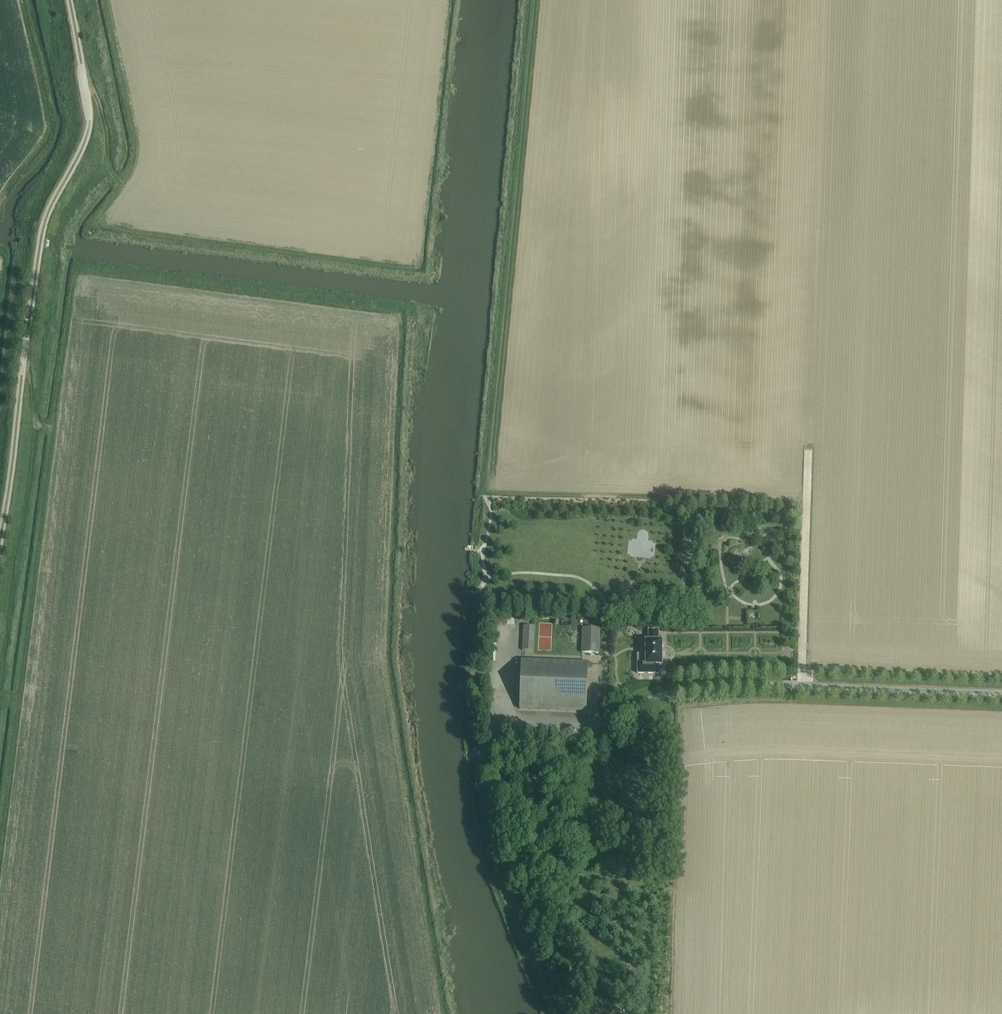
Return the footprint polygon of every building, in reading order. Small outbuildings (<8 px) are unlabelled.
[(722,543),(721,563),(725,564),(724,569),(737,570),(738,564),(742,565),(744,545),(722,543)] [(522,651),(534,652),(535,646),(535,627),(524,626),(522,651)] [(600,629),(583,629),(582,653),(599,654),(600,629)] [(645,662),(639,662),(637,662),(637,674),(655,674),(655,666),(662,666),(662,657),(665,657),(665,650),(662,650),(662,641),(659,641),(659,633),(649,633),(649,641),(645,641),(645,662)] [(587,712),(588,682),(589,663),(521,661),(520,709),(587,712)]
